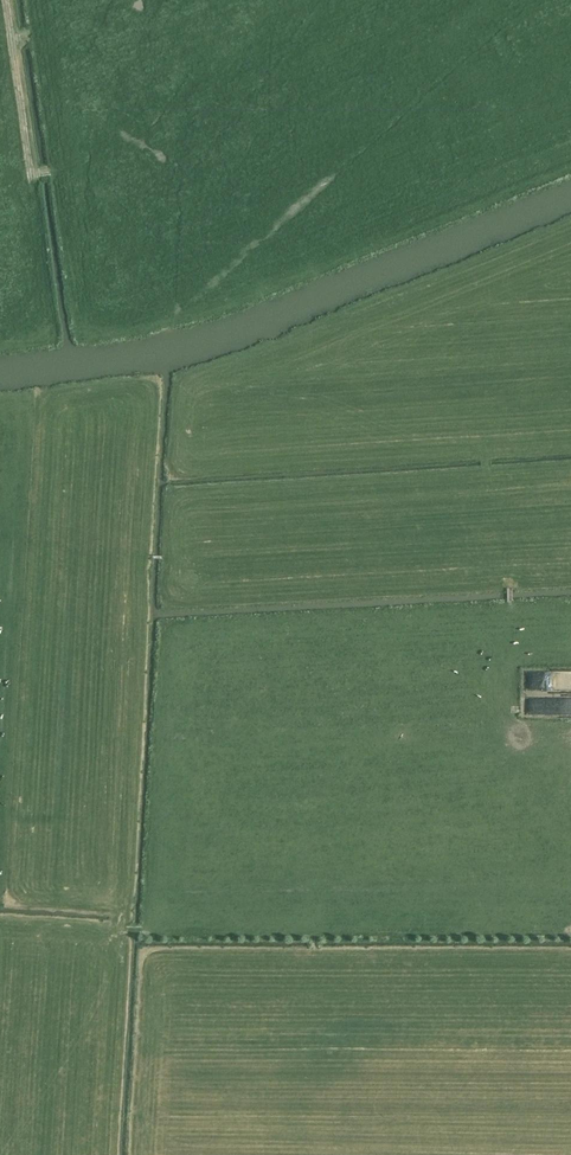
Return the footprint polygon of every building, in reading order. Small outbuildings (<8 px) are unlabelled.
[(31,220),(36,201),(30,200),(25,218),(31,220)]
